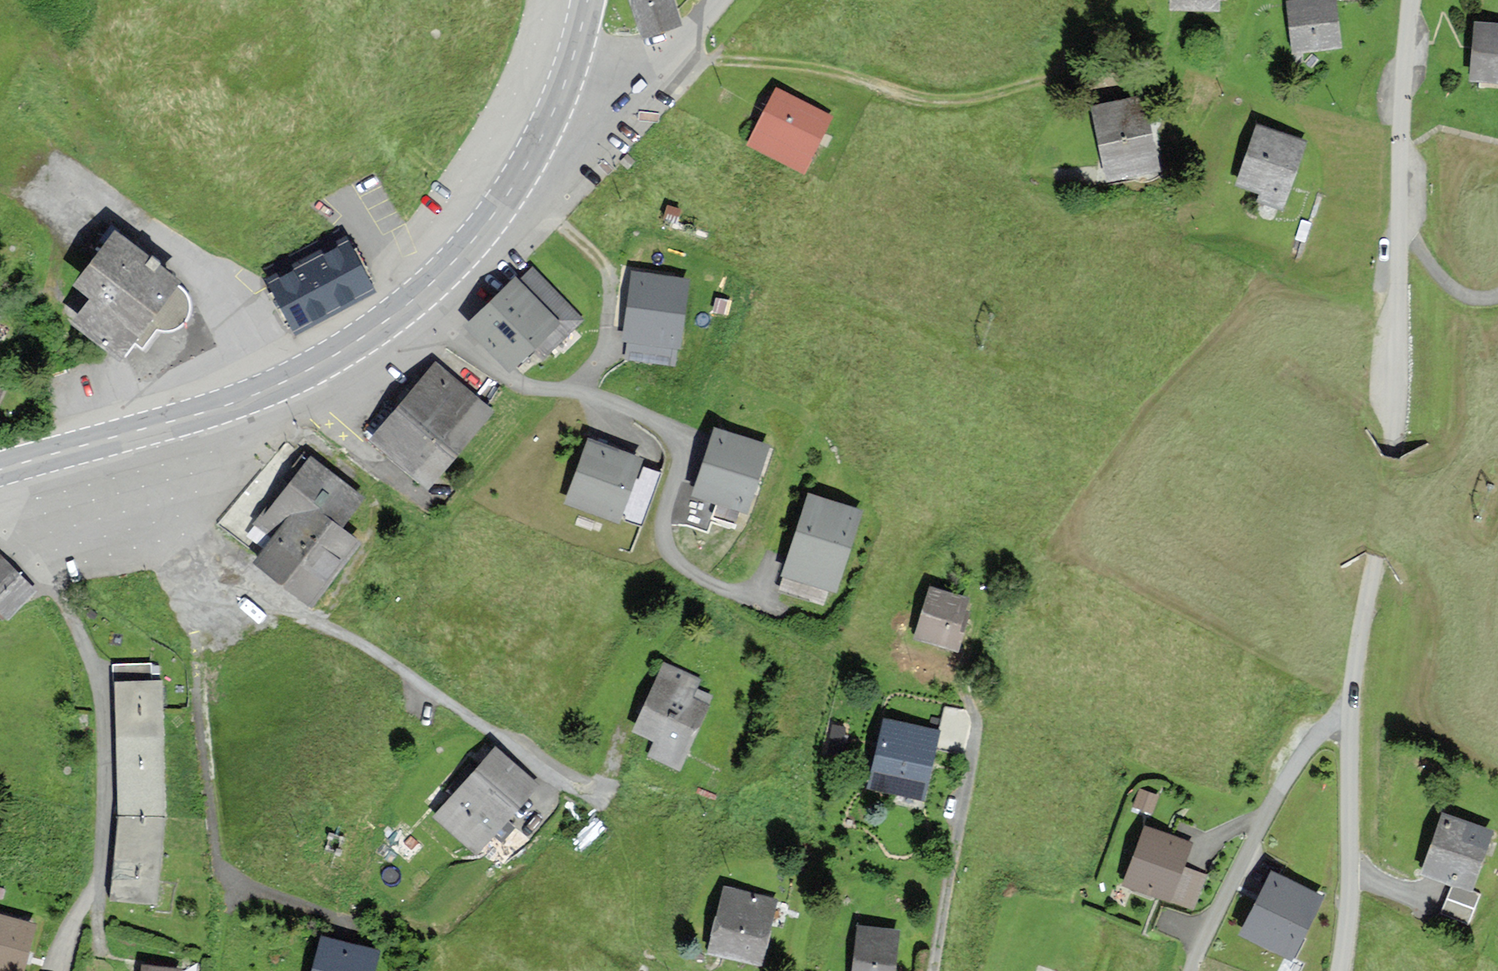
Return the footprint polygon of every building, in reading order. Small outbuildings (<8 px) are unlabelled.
[(641,35),(680,24),(673,0),(631,0),(641,35)] [(1170,11),(1220,11),(1220,0),(1170,0),(1170,11)] [(1287,4),(1294,53),(1339,47),(1333,0),(1320,0),(1287,4)] [(1473,23),(1470,83),(1497,85),(1497,25),(1473,23)] [(830,117),(777,92),(750,146),(803,171),(830,117)] [(1145,95),(1089,108),(1107,184),(1163,171),(1145,95)] [(1306,144),(1256,128),(1237,186),(1260,193),(1257,203),(1284,211),(1306,144)] [(177,287),(117,238),(76,287),(96,303),(78,325),(118,358),(177,287)] [(347,249),(274,287),(296,330),(369,292),(347,249)] [(515,280),(466,327),(508,372),(534,347),(542,356),(580,320),(533,271),(519,284),(515,280)] [(691,281),(632,272),(621,343),(681,351),(691,281)] [(435,367),(375,441),(428,485),(489,411),(435,367)] [(766,450),(716,434),(698,493),(747,509),(766,450)] [(636,461),(590,444),(570,502),(616,518),(636,461)] [(311,460),(263,522),(281,536),(260,565),(309,603),(354,545),(338,532),(363,500),(311,460)] [(858,513),(810,498),(786,574),(834,589),(858,513)] [(9,621),(36,598),(0,556),(0,611),(9,621)] [(971,602),(931,591),(917,639),(957,650),(971,602)] [(113,661),(113,672),(156,672),(156,660),(113,661)] [(668,667),(639,731),(655,738),(648,754),(676,767),(706,704),(692,698),(700,681),(668,667)] [(161,684),(115,686),(116,712),(162,710),(161,684)] [(162,710),(116,712),(117,738),(163,736),(162,710)] [(937,733),(885,722),(871,788),(923,799),(937,733)] [(163,762),(163,736),(117,738),(118,764),(163,762)] [(496,753),(438,818),(476,851),(534,786),(496,753)] [(163,762),(118,764),(119,791),(165,789),(163,762)] [(1138,787),(1134,806),(1154,809),(1158,790),(1138,787)] [(165,789),(119,791),(118,818),(165,816),(165,789)] [(161,848),(165,816),(118,818),(116,843),(161,848)] [(1490,833),(1444,818),(1425,874),(1471,889),(1490,833)] [(1189,846),(1146,830),(1126,885),(1168,901),(1189,846)] [(158,877),(161,848),(116,843),(112,872),(158,877)] [(155,906),(158,877),(112,872),(109,901),(155,906)] [(1320,899),(1272,876),(1243,937),(1291,960),(1320,899)] [(774,902),(725,890),(711,953),(760,964),(774,902)] [(1475,899),(1452,890),(1444,912),(1467,920),(1475,899)] [(0,918),(0,970),(21,970),(34,928),(0,918)] [(859,930),(855,970),(894,970),(898,934),(859,930)] [(323,940),(315,970),(372,970),(377,954),(323,940)]
